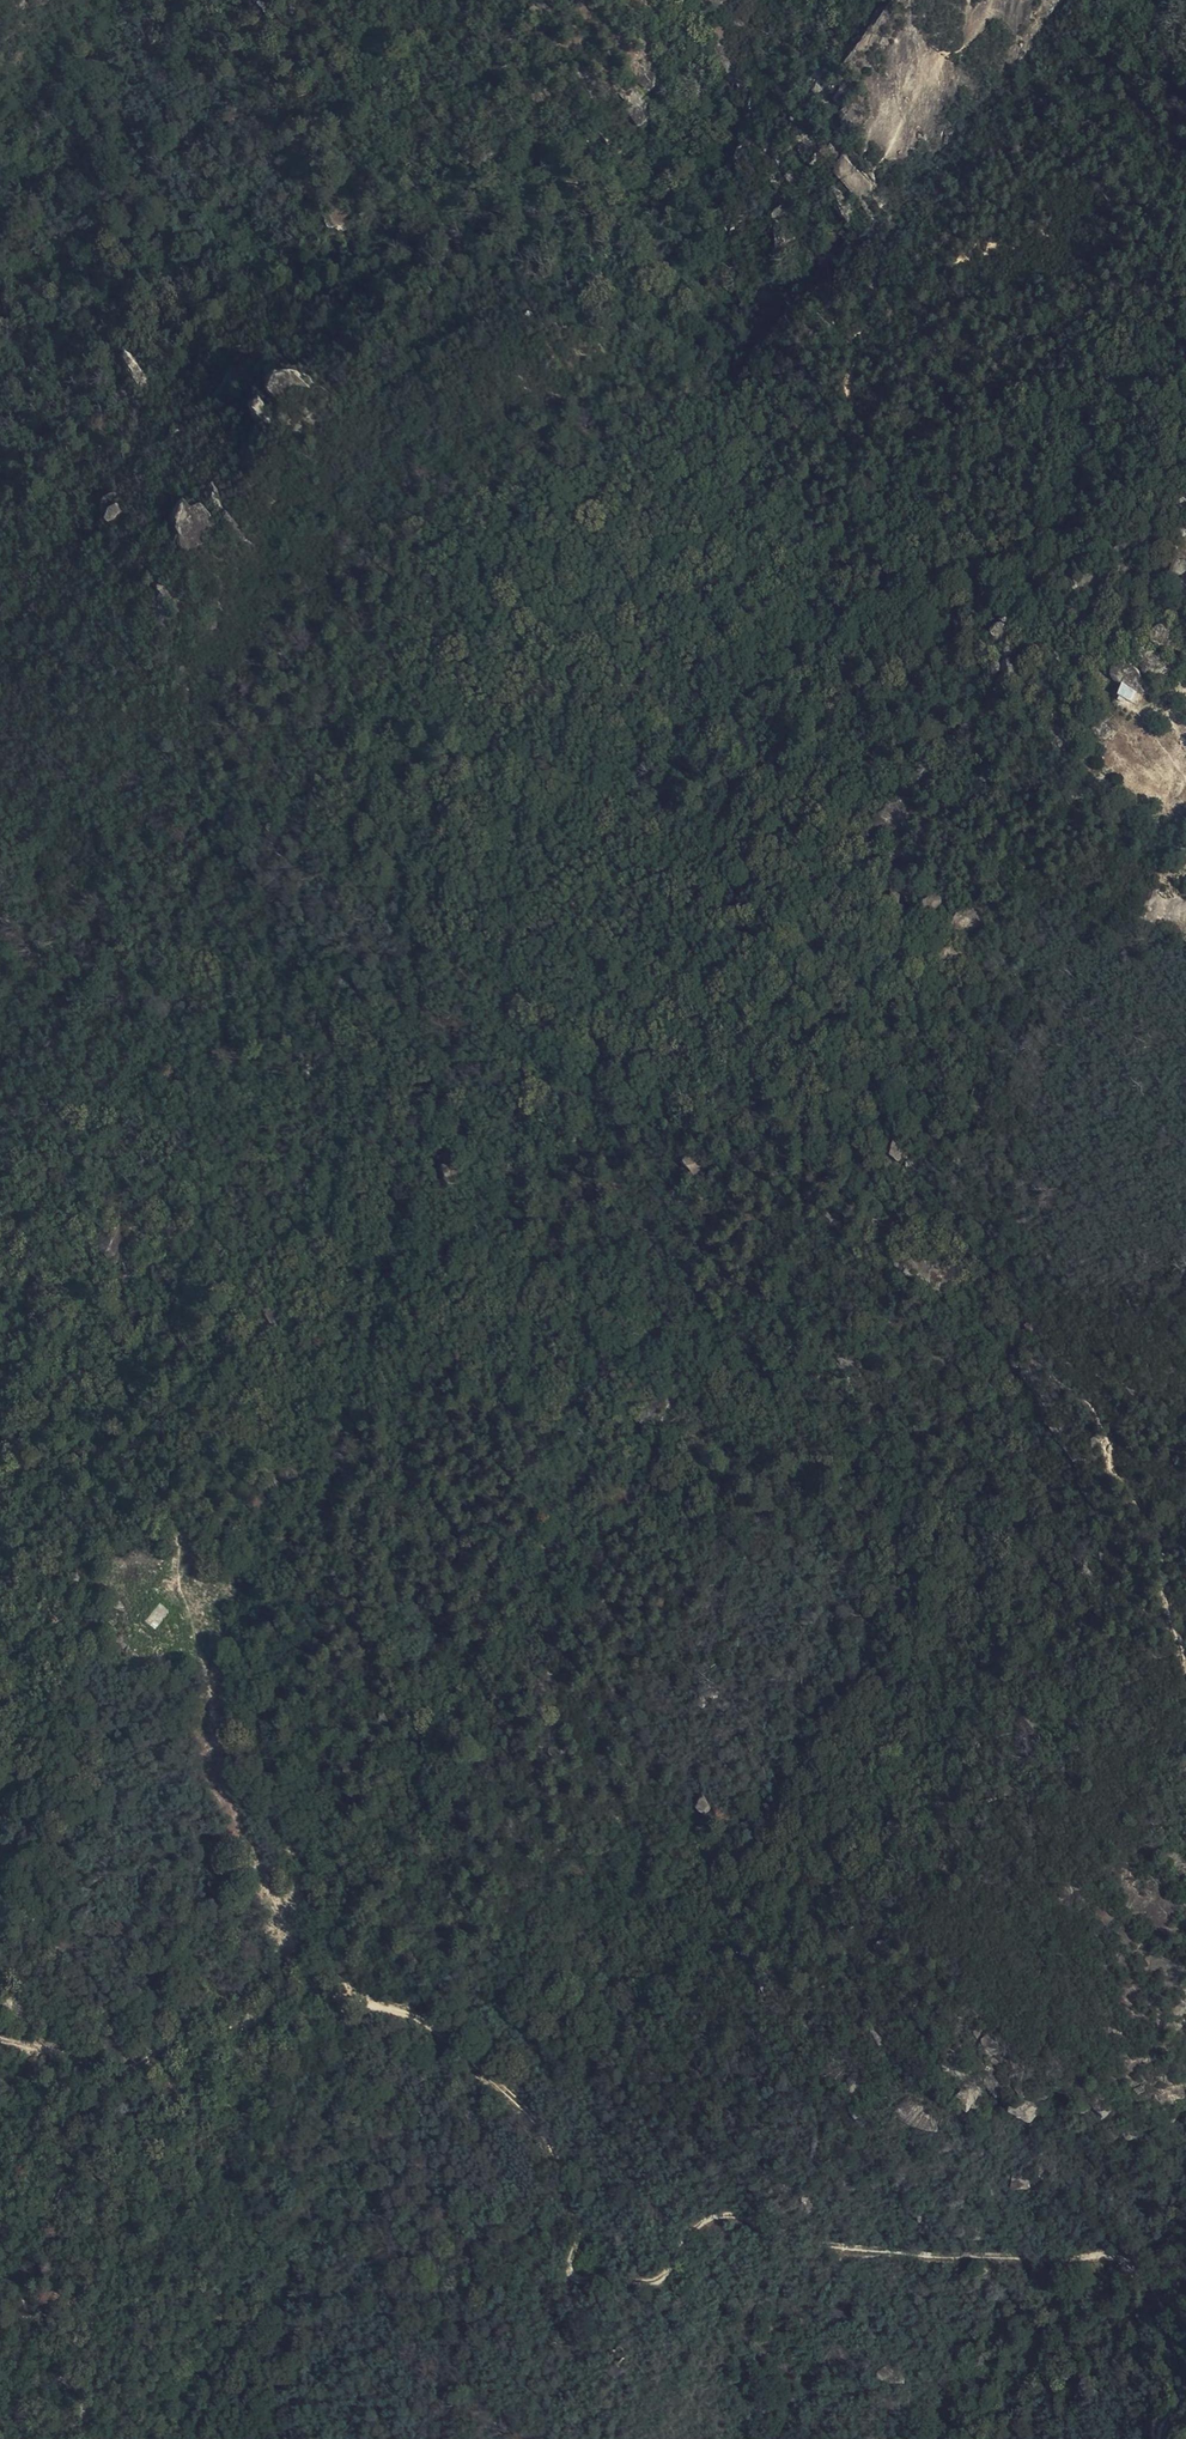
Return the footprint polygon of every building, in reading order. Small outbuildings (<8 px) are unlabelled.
[(1117,692),(1112,702),(1132,713),(1136,703),(1117,692)] [(893,1142),(886,1153),(898,1160),(905,1150),(893,1142)] [(692,1173),(698,1170),(689,1156),(683,1159),(692,1173)] [(161,1601),(147,1615),(156,1623),(169,1608),(161,1601)] [(1028,2190),(1029,2180),(1011,2178),(1010,2188),(1028,2190)]
